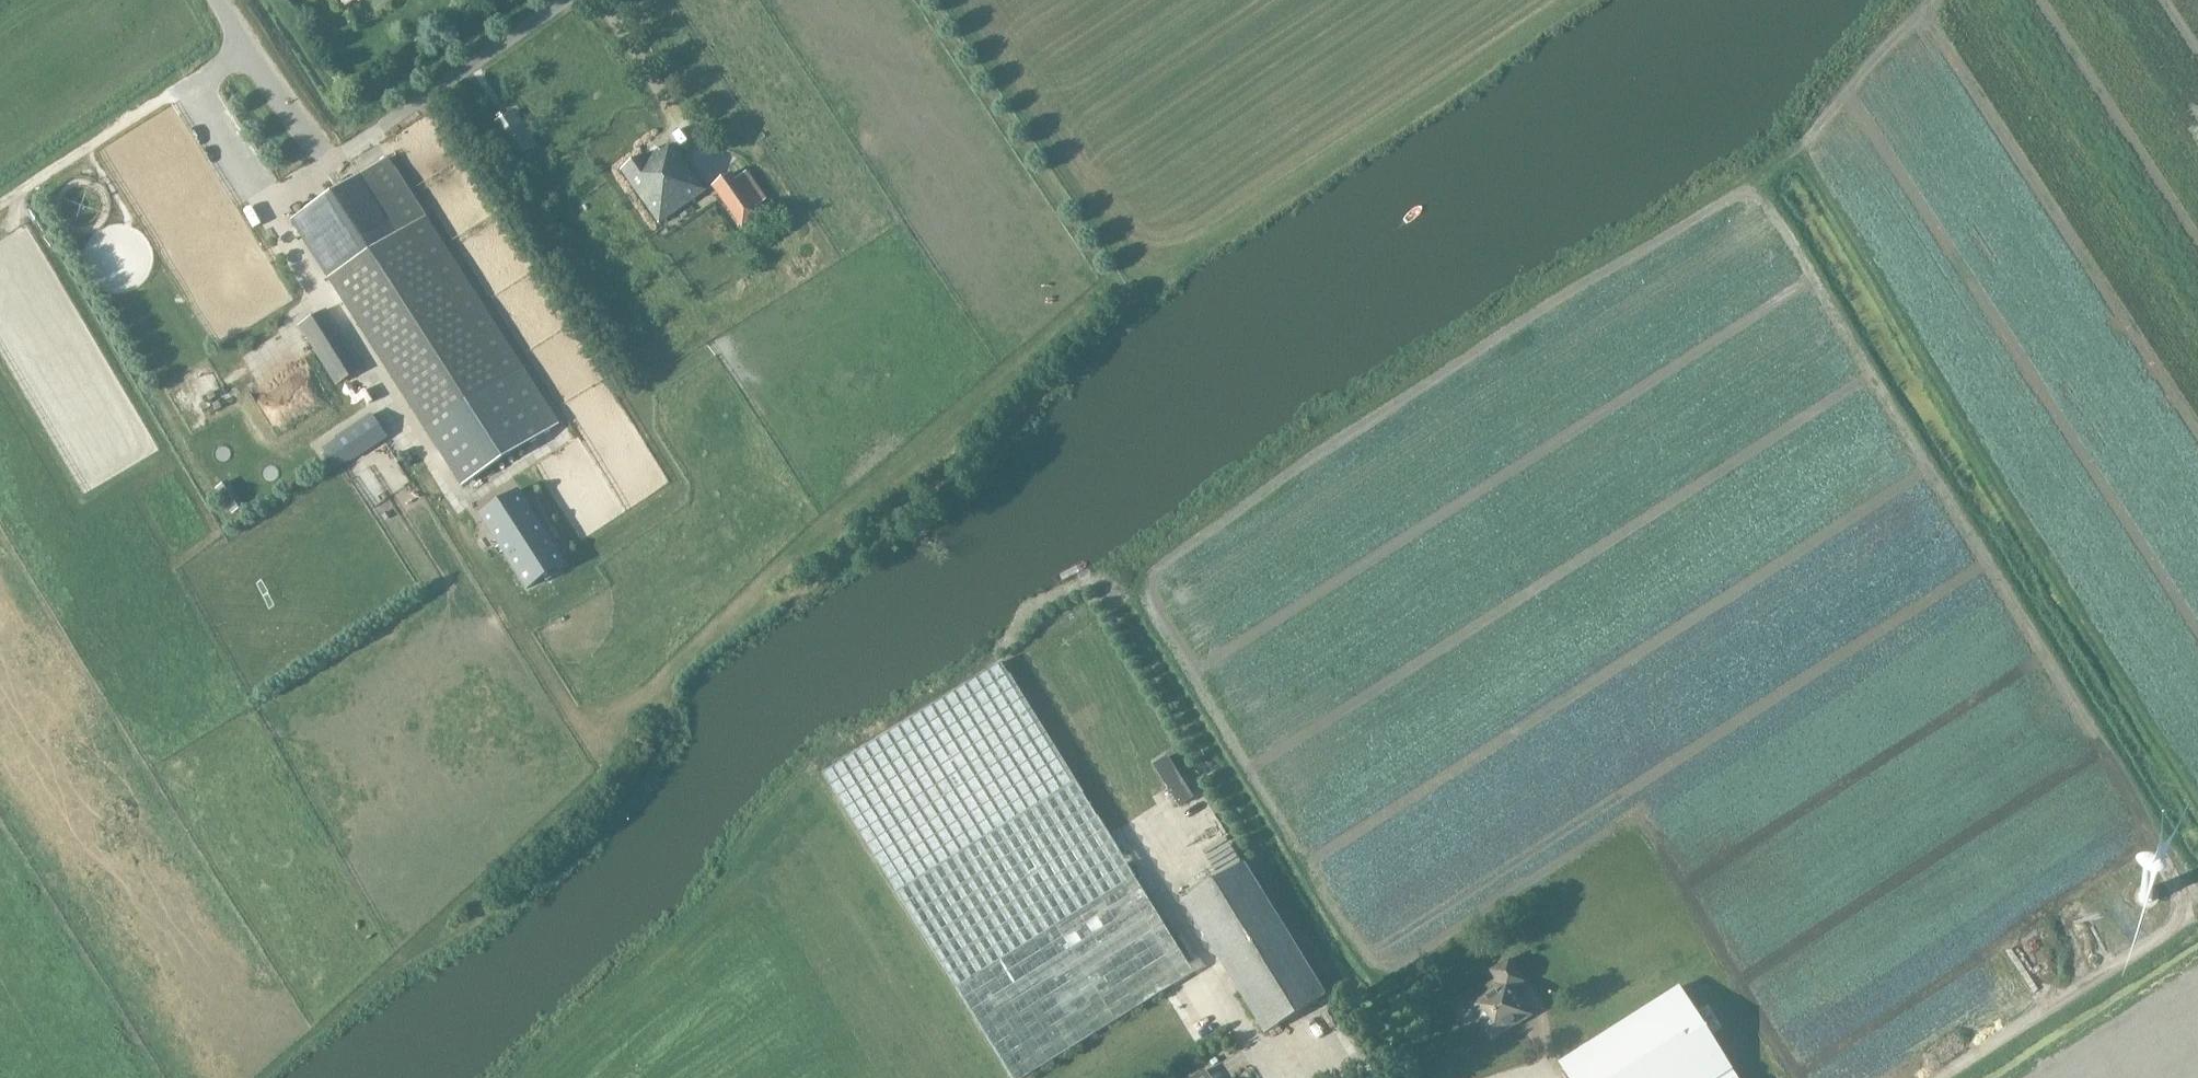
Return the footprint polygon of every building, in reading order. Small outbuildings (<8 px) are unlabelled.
[(621,171),(659,224),(705,191),(673,145),(661,153),(659,150),(645,160),(642,155),(621,171)] [(268,151),(258,155),(266,175),(275,171),(268,151)] [(385,160),(403,188),(387,198),(405,226),(433,208),(397,152),(385,160)] [(742,227),(760,214),(731,172),(713,186),(742,227)] [(359,176),(291,220),(463,487),(559,424),(425,217),(398,235),(359,176)] [(363,369),(325,309),(299,325),(337,385),(363,369)] [(517,491),(480,514),(527,588),(564,564),(517,491)] [(1075,781),(1002,662),(823,772),(1011,1077),(1023,1077),(1193,973),(1075,781)] [(1183,902),(1219,959),(1265,1034),(1325,996),(1244,864),(1183,902)] [(2138,896),(2138,898),(2138,900),(2138,901),(2139,903),(2140,904),(2141,905),(2142,906),(2144,906),(2146,907),(2147,907),(2149,906),(2150,906),(2152,905),(2153,904),(2154,903),(2155,901),(2155,900),(2155,898),(2155,896),(2155,895),(2154,893),(2153,892),(2152,891),(2150,890),(2149,890),(2147,889),(2146,889),(2144,890),(2143,890),(2141,891),(2140,892),(2139,893),(2138,895),(2138,896)] [(1516,1018),(1527,1011),(1513,989),(1524,981),(1509,959),(1491,971),(1501,986),(1471,1005),(1492,1038),(1519,1021),(1516,1018)] [(1560,1063),(1570,1077),(1736,1077),(1731,1071),(1681,992),(1678,988),(1595,1041),(1560,1063)]
